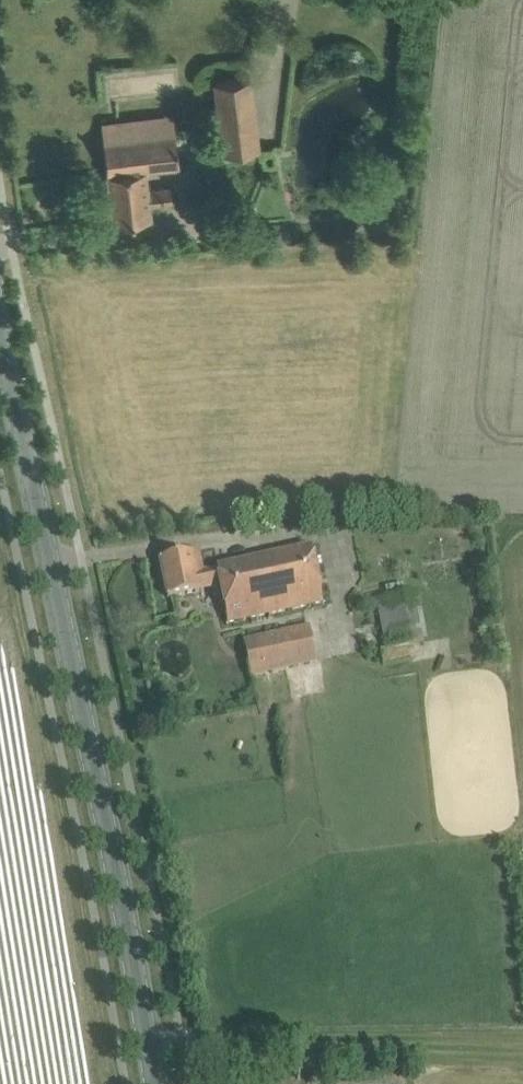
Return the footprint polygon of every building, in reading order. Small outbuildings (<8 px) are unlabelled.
[(173,115),(123,121),(102,123),(108,173),(107,173),(112,221),(153,216),(152,207),(173,204),(171,188),(149,190),(147,170),(179,166),(173,115)] [(310,548),(238,564),(216,568),(216,569),(202,572),(198,551),(159,560),(167,598),(198,591),(198,590),(220,585),(228,623),(322,603),(310,548)] [(421,640),(411,593),(376,600),(386,648),(421,640)] [(308,625),(245,639),(253,676),(316,663),(308,625)]
